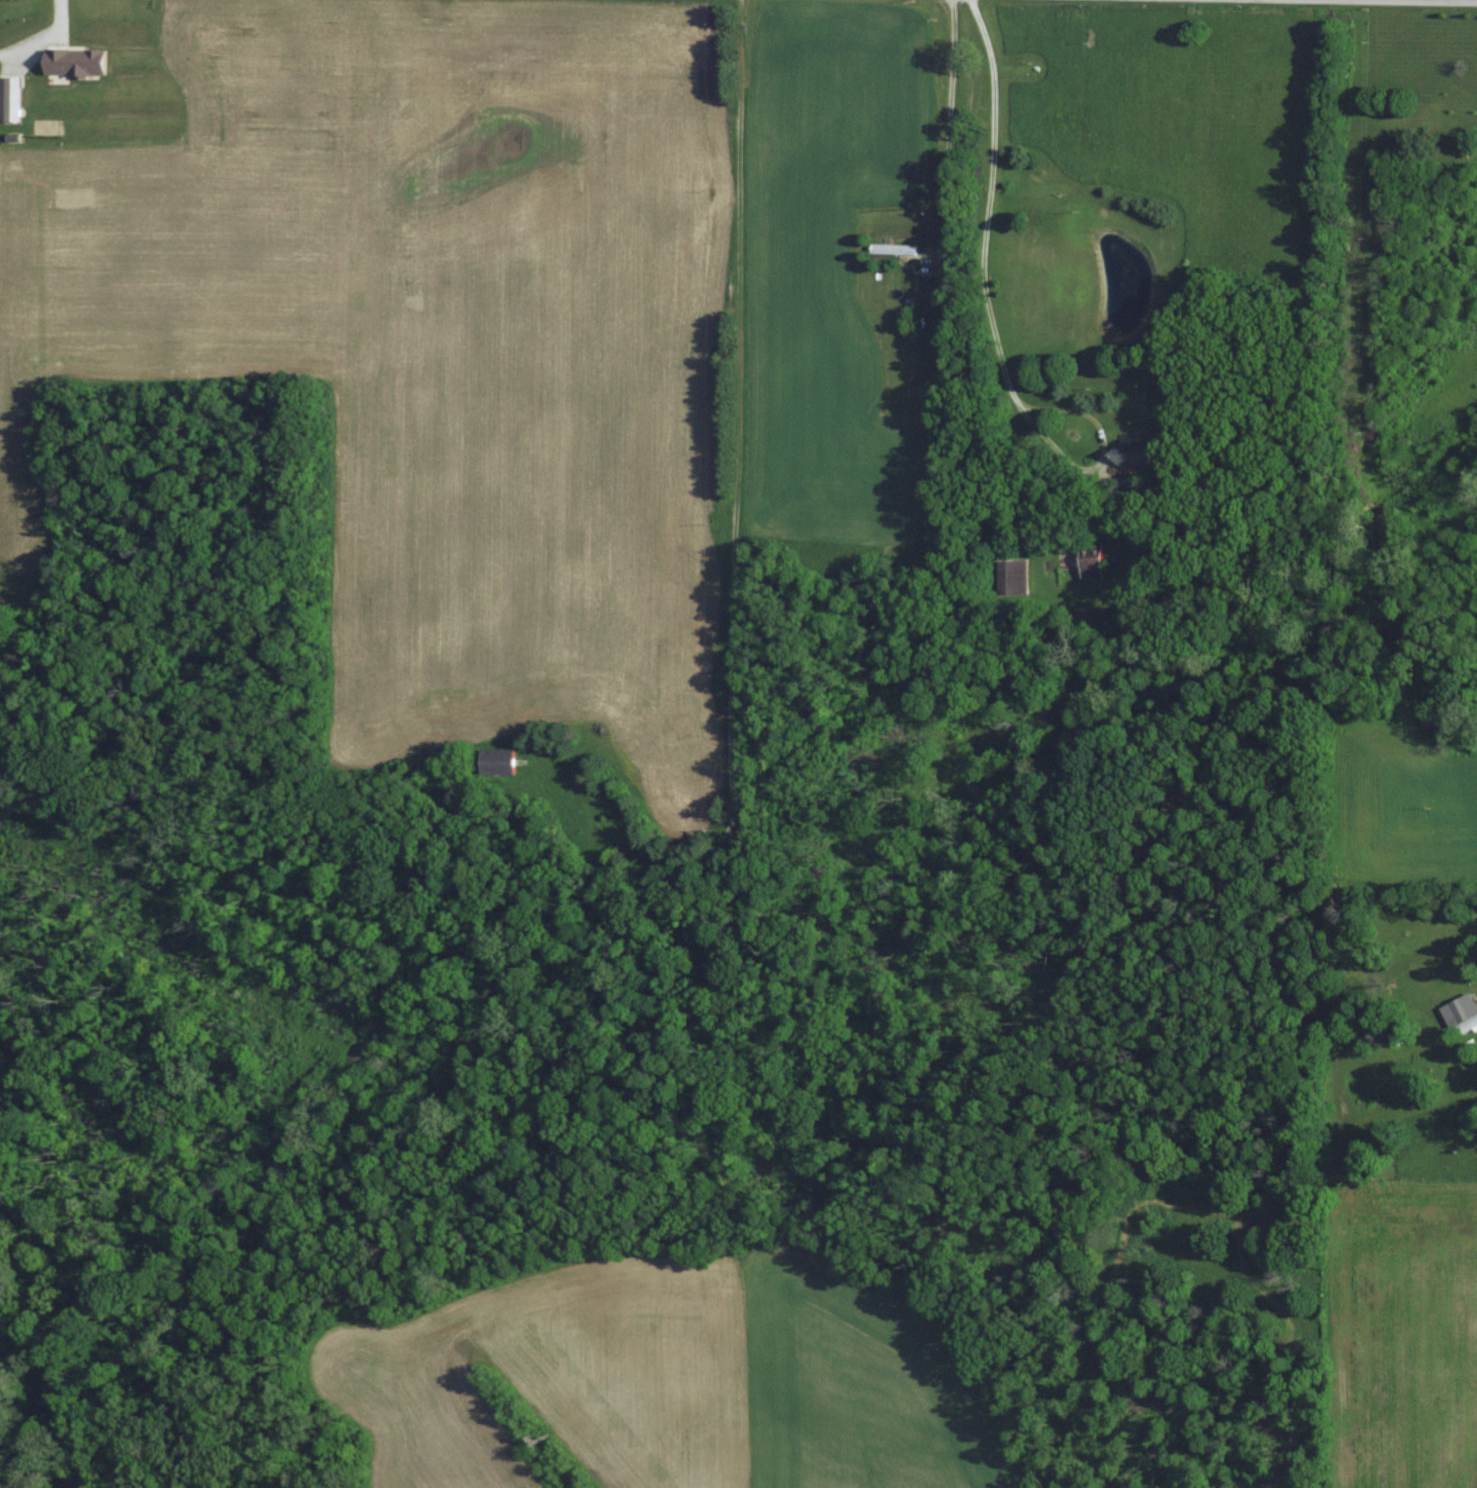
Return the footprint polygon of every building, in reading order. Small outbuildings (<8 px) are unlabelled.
[(872,254),(918,254),(918,245),(872,245),(872,254)] [(1118,442),(1118,465),(1154,465),(1154,442),(1118,442)] [(490,748),(490,774),(518,774),(518,748),(490,748)] [(620,816),(628,838),(635,835),(627,814),(620,816)]
